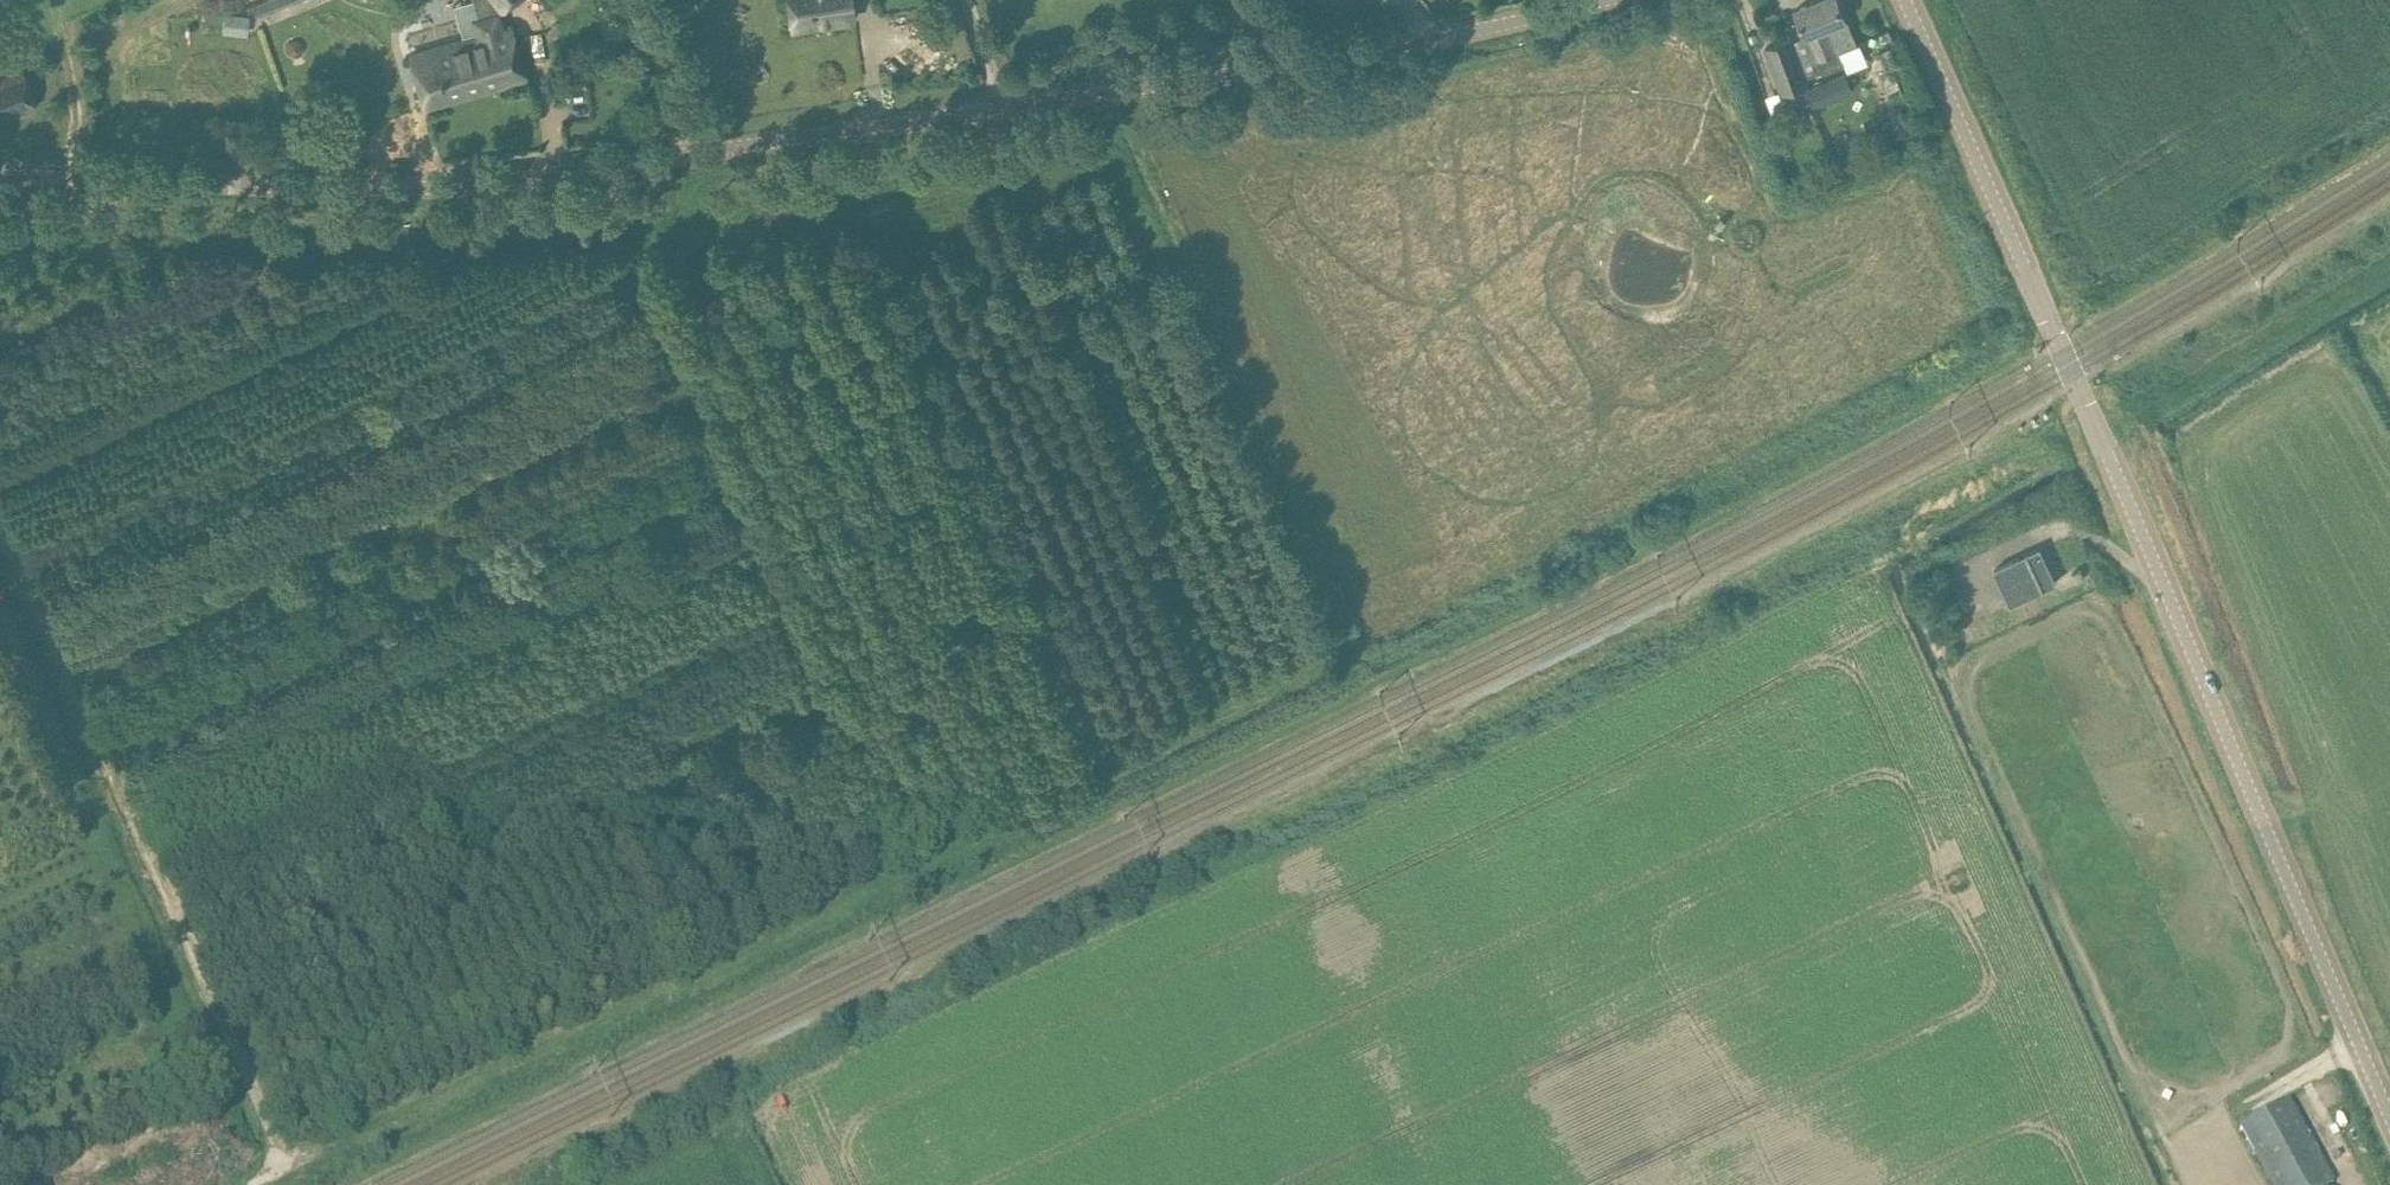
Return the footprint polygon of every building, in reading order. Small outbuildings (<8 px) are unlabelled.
[(251,4),(256,16),(297,0),(260,0),(251,4)] [(460,39),(476,90),(526,76),(519,53),(511,24),(503,26),(499,11),(503,8),(513,0),(472,0),(477,16),(470,19),(474,30),(475,35),(460,39)] [(789,3),(792,26),(854,17),(851,0),(789,0),(789,3)] [(1765,48),(1782,90),(1808,80),(1807,77),(1819,73),(1820,74),(1845,64),(1840,50),(1856,43),(1839,0),(1816,0),(1796,8),(1817,59),(1802,65),(1791,37),(1765,48)] [(225,12),(222,32),(248,34),(250,15),(225,12)] [(460,39),(410,54),(425,105),(476,90),(460,39)] [(0,75),(0,116),(10,112),(11,115),(36,106),(22,67),(0,75)] [(1782,90),(1768,96),(1779,121),(1788,117),(1854,89),(1846,71),(1785,97),(1782,90)] [(2040,548),(1995,569),(2012,603),(2056,582),(2040,548)] [(2083,570),(2073,574),(2075,581),(2086,576),(2083,570)] [(2243,1126),(2275,1184),(2329,1184),(2334,1182),(2290,1101),(2243,1126)]
